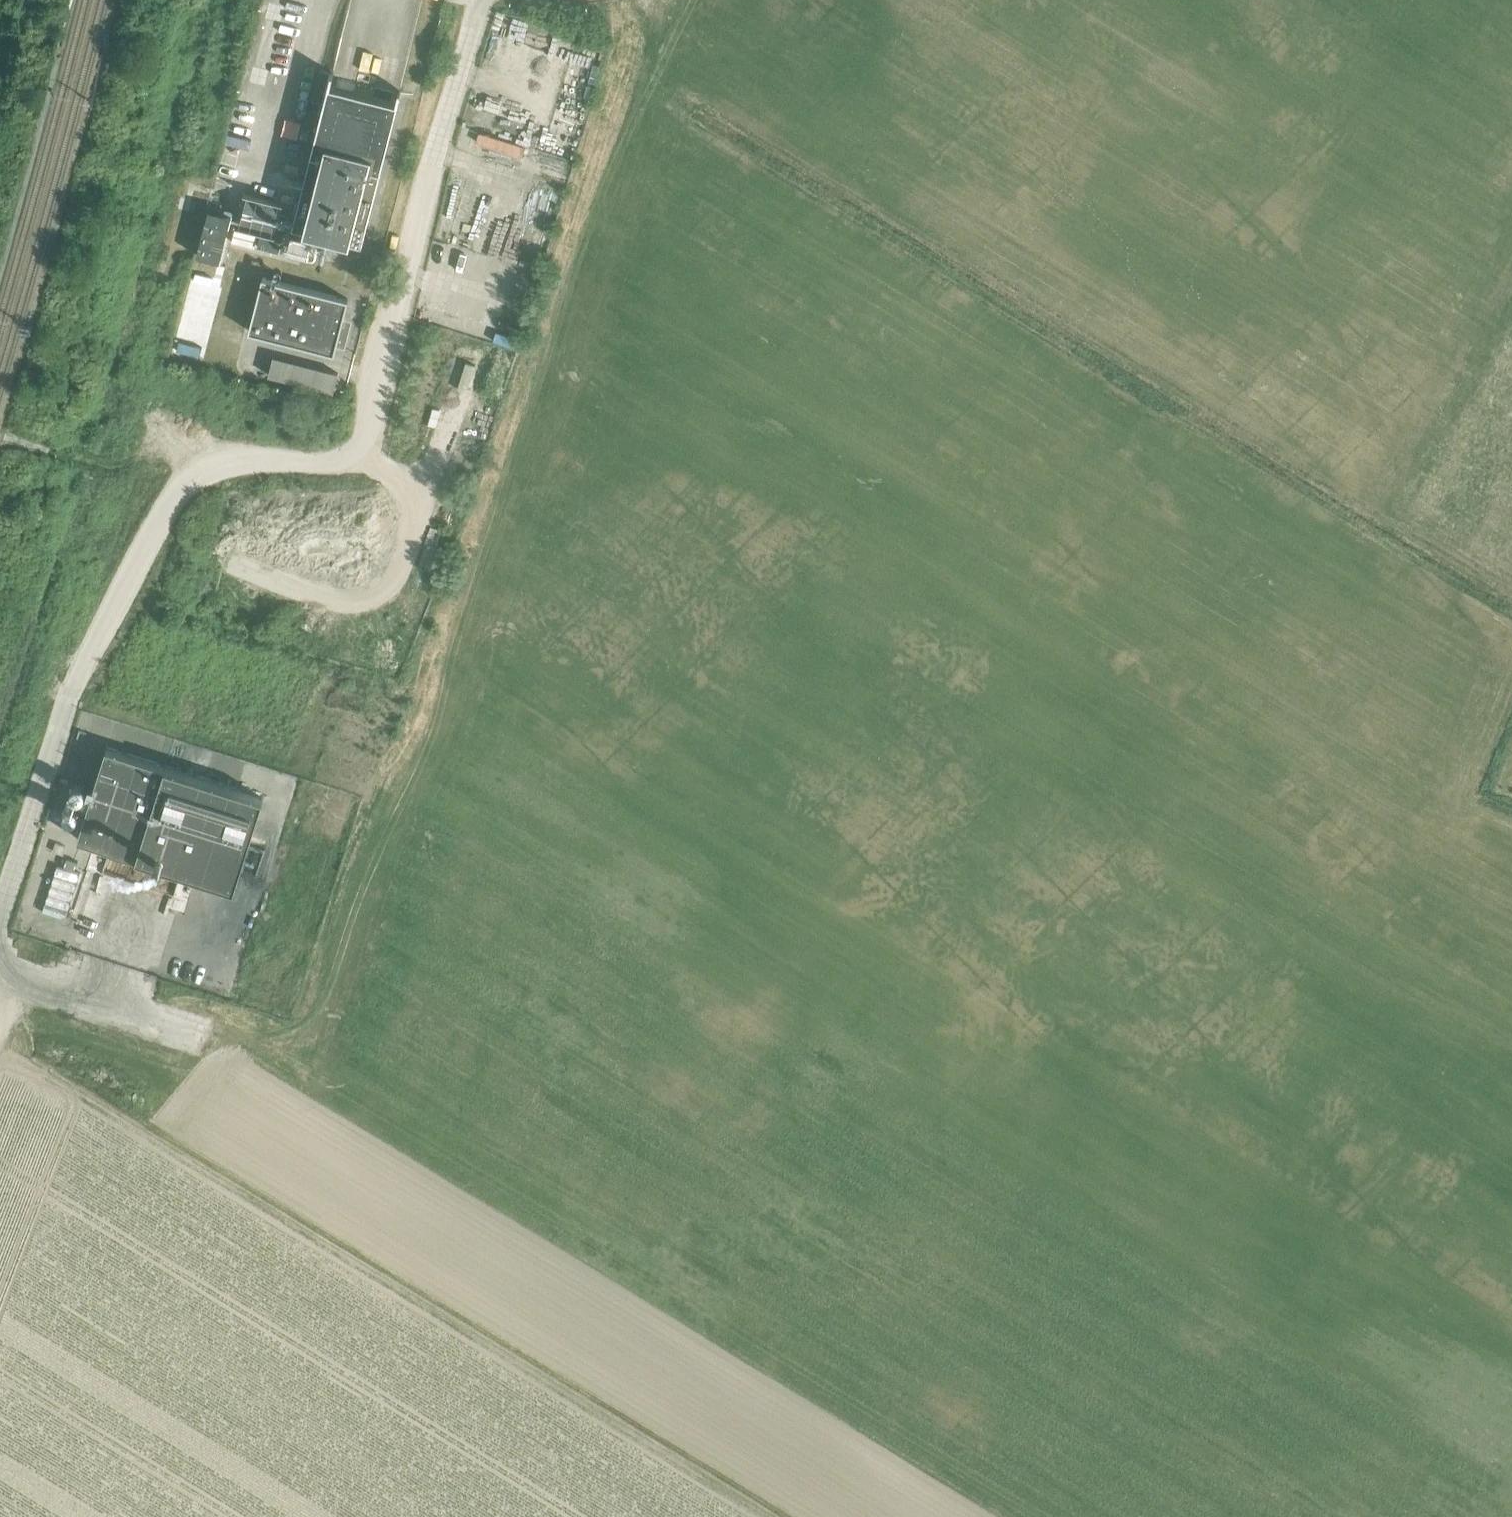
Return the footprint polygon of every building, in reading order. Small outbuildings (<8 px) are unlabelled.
[(388,140),(400,92),(331,75),(307,168),(292,227),(317,234),(362,245),(372,203),(374,194),(381,171),(388,140)] [(211,284),(212,278),(195,274),(194,280),(211,284)] [(249,331),(334,353),(336,345),(344,347),(345,345),(341,344),(343,340),(344,333),(344,325),(343,318),(348,299),(262,277),(249,331)] [(86,852),(174,880),(170,891),(185,896),(196,859),(236,871),(265,779),(107,729),(78,821),(95,826),(86,852)]
